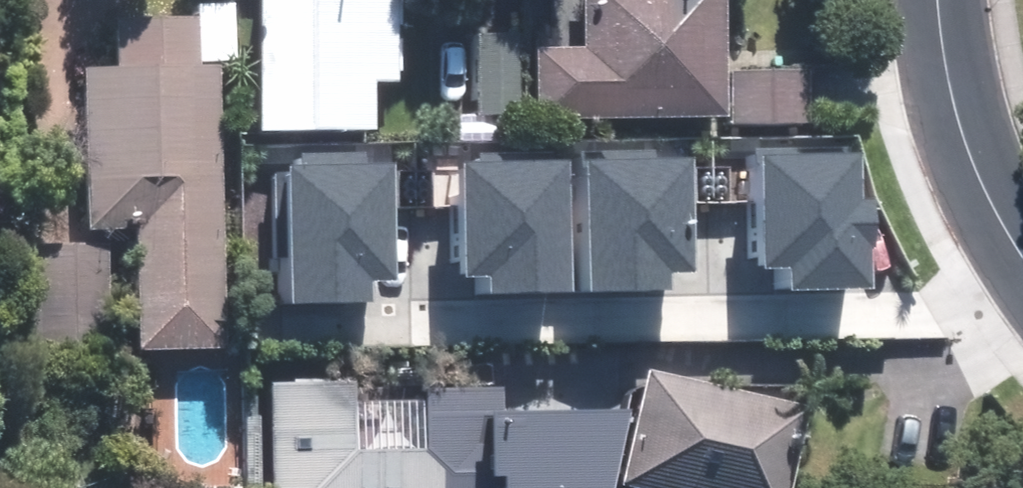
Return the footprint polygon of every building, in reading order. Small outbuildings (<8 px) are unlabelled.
[(262,125),(373,126),(373,75),(397,75),(398,0),(264,0),(262,125)] [(542,115),(723,112),(721,0),(586,0),(587,47),(541,48),(542,115)] [(224,343),(216,65),(198,65),(197,17),(121,19),(122,68),(88,69),(93,224),(138,223),(142,345),(224,343)] [(483,35),(485,115),(524,114),(523,34),(483,35)] [(732,71),(732,121),(806,121),(806,71),(732,71)] [(763,156),(766,266),(794,265),(794,286),(872,284),(870,201),(862,201),(861,153),(763,156)] [(583,164),(584,293),(676,292),(676,269),(703,269),(703,155),(594,155),(594,163),(583,164)] [(465,164),(468,274),(496,273),(496,294),(574,292),(571,161),(465,164)] [(277,171),(278,300),(370,300),(370,276),(397,276),(396,162),(288,163),(288,171),(277,171)] [(109,341),(105,246),(29,249),(32,344),(109,341)] [(652,371),(625,478),(668,487),(785,487),(804,408),(652,371)] [(274,487),(612,487),(627,410),(500,413),(500,387),(425,389),(425,405),(352,407),(351,381),(272,383),(274,487)]
